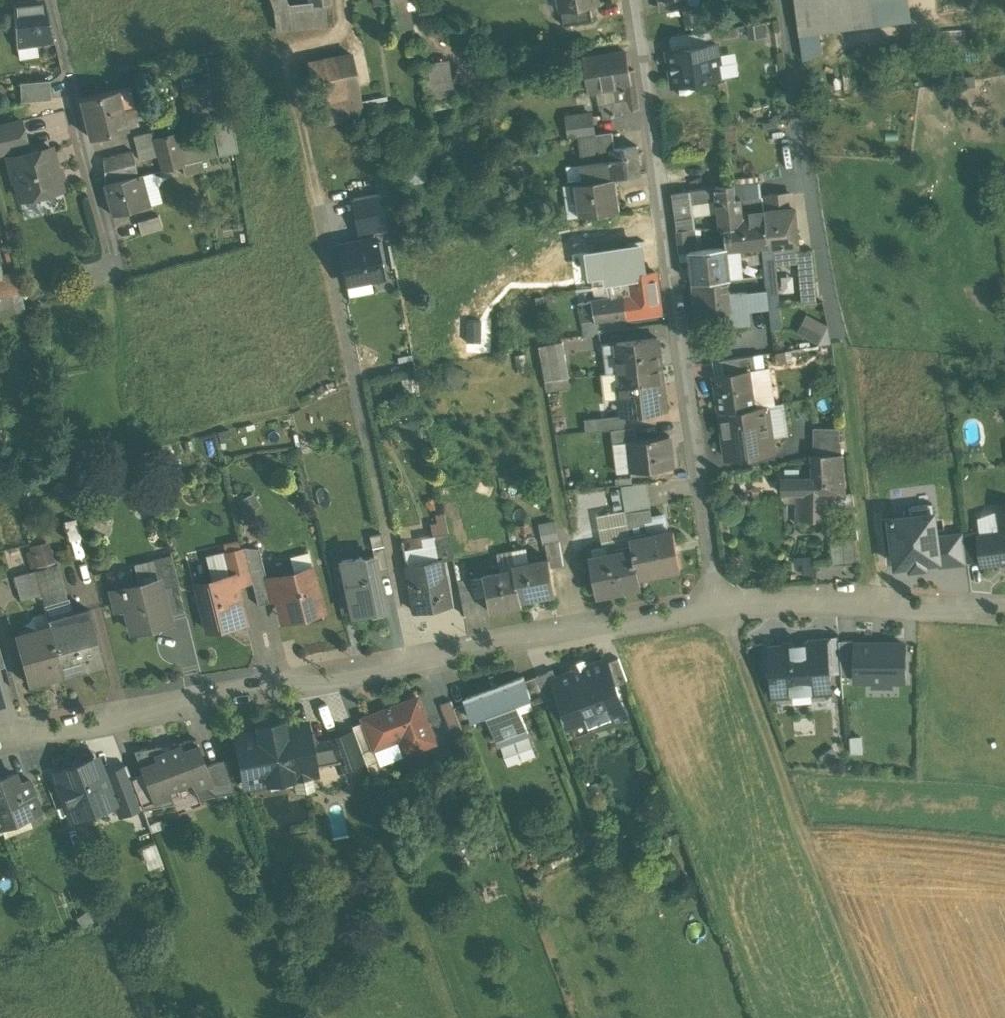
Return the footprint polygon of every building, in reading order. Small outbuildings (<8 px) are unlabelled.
[(35,0),(12,2),(15,34),(28,33),(29,44),(53,40),(50,25),(40,26),(35,0)] [(286,8),(283,0),(270,0),(273,10),(276,33),(333,27),(330,2),(313,4),(286,8)] [(561,9),(566,8),(567,9),(590,6),(598,4),(597,0),(559,0),(561,9)] [(663,11),(683,8),(682,0),(662,0),(663,11)] [(909,0),(797,0),(804,59),(823,57),(820,35),(912,23),(909,0)] [(590,6),(567,9),(566,8),(561,9),(563,25),(592,20),(590,6)] [(706,31),(671,37),(673,50),(708,45),(706,31)] [(673,50),(668,51),(674,85),(722,78),(716,44),(708,45),(673,50)] [(626,52),(582,58),(587,90),(614,86),(616,102),(617,101),(619,114),(638,108),(634,70),(629,71),(626,52)] [(352,54),(306,64),(319,125),(343,120),(364,116),(352,54)] [(446,60),(419,64),(423,88),(450,83),(446,60)] [(50,72),(18,73),(20,98),(51,95),(50,72)] [(450,83),(423,88),(425,101),(453,97),(450,83)] [(115,89),(81,98),(91,138),(126,129),(121,111),(133,108),(128,86),(115,89)] [(616,102),(600,106),(603,117),(614,116),(619,114),(617,101),(616,102)] [(594,133),(591,114),(567,117),(570,137),(594,133)] [(232,115),(212,120),(219,155),(237,151),(232,115)] [(364,116),(343,120),(346,131),(367,127),(364,116)] [(0,124),(0,152),(26,145),(20,119),(0,124)] [(149,131),(133,135),(136,149),(152,145),(149,131)] [(612,133),(578,137),(582,161),(611,158),(610,149),(613,148),(612,133)] [(174,134),(154,139),(155,144),(158,154),(161,168),(163,167),(163,169),(181,164),(174,134)] [(152,145),(136,149),(139,159),(158,154),(155,144),(152,145)] [(613,148),(610,149),(611,158),(613,177),(614,177),(639,174),(637,146),(613,148)] [(48,148),(27,153),(27,151),(8,156),(13,178),(16,177),(20,194),(36,190),(37,194),(61,189),(59,180),(62,174),(60,168),(55,165),(52,166),(48,148)] [(131,150),(102,158),(105,183),(135,175),(138,174),(131,150)] [(611,158),(582,161),(585,180),(613,177),(611,158)] [(191,161),(181,164),(184,174),(194,171),(191,161)] [(105,183),(103,184),(112,214),(144,205),(141,196),(135,175),(105,183)] [(585,180),(575,181),(580,215),(619,209),(614,177),(585,180)] [(759,182),(734,185),(736,198),(741,198),(742,199),(761,197),(759,182)] [(734,184),(717,187),(718,200),(721,229),(725,229),(740,227),(739,216),(745,214),(742,199),(741,198),(736,198),(734,185),(734,184)] [(717,187),(690,190),(691,203),(692,203),(718,200),(717,187)] [(690,190),(674,193),(679,230),(696,228),(692,203),(691,203),(690,190)] [(360,235),(387,230),(380,195),(353,200),(360,235)] [(796,209),(768,212),(770,246),(770,247),(775,247),(798,244),(799,244),(796,209)] [(768,212),(745,214),(739,216),(740,227),(725,229),(727,247),(727,250),(763,247),(770,246),(768,212)] [(157,215),(136,221),(140,235),(161,229),(157,215)] [(696,228),(679,230),(681,251),(698,249),(696,228)] [(382,277),(375,238),(337,246),(345,284),(382,277)] [(640,244),(588,253),(593,287),(609,284),(609,279),(632,276),(645,274),(640,244)] [(798,244),(775,247),(776,261),(776,262),(800,259),(799,252),(798,244)] [(770,246),(763,247),(765,262),(776,261),(775,247),(770,247),(770,246)] [(727,247),(691,251),(694,281),(727,278),(730,278),(727,250),(727,247)] [(812,251),(799,252),(800,259),(801,276),(814,275),(812,251)] [(776,261),(765,262),(766,276),(778,275),(776,262),(776,261)] [(0,276),(0,312),(25,307),(17,272),(1,276),(0,276)] [(645,274),(632,276),(609,279),(609,284),(614,302),(624,298),(628,316),(627,318),(662,312),(657,272),(645,274)] [(778,275),(766,276),(768,291),(770,307),(781,306),(778,275)] [(814,275),(801,276),(804,304),(817,303),(814,275)] [(727,278),(694,281),(697,315),(730,312),(729,294),(727,278)] [(583,322),(597,321),(628,316),(624,298),(614,302),(609,284),(593,287),(595,299),(591,300),(579,302),(583,322)] [(768,291),(748,293),(749,309),(770,307),(768,291)] [(748,292),(729,294),(730,310),(749,309),(748,293),(748,292)] [(799,333),(823,342),(830,321),(806,313),(799,333)] [(599,332),(597,321),(583,322),(585,334),(599,332)] [(657,337),(617,341),(620,370),(661,366),(657,337)] [(563,341),(539,345),(545,379),(568,376),(563,341)] [(755,355),(724,359),(726,373),(751,369),(752,371),(757,370),(755,355)] [(661,366),(620,370),(625,410),(637,409),(637,414),(666,410),(661,366)] [(726,373),(716,374),(720,412),(757,406),(752,371),(751,369),(726,373)] [(783,403),(767,405),(771,436),(787,434),(783,403)] [(757,406),(720,412),(727,457),(773,450),(771,436),(767,405),(757,406)] [(625,413),(597,417),(598,429),(626,426),(625,413)] [(636,427),(612,429),(614,442),(628,440),(628,439),(633,439),(637,438),(636,427)] [(840,427),(814,427),(814,454),(842,454),(841,440),(840,440),(840,427)] [(637,438),(633,439),(636,470),(673,466),(670,435),(637,438)] [(628,439),(628,440),(614,442),(617,471),(636,470),(633,439),(628,439)] [(814,454),(813,454),(813,455),(814,479),(814,492),(822,492),(824,492),(829,492),(828,494),(845,494),(843,454),(842,454),(814,454)] [(814,479),(783,478),(784,492),(797,492),(814,492),(814,479)] [(646,482),(622,484),(627,512),(650,508),(646,482)] [(814,492),(797,492),(800,518),(824,519),(822,492),(814,492)] [(911,567),(926,565),(925,561),(939,560),(940,560),(937,535),(933,503),(910,505),(911,516),(891,518),(896,565),(911,564),(911,567)] [(650,508),(627,512),(633,539),(647,536),(643,521),(651,519),(650,508)] [(979,536),(982,561),(983,565),(1004,562),(1004,509),(999,510),(1002,533),(981,536),(979,536)] [(647,536),(633,539),(634,548),(640,575),(682,567),(675,531),(647,536)] [(980,531),(963,533),(966,563),(982,561),(979,536),(981,536),(980,531)] [(447,532),(432,535),(436,558),(440,558),(440,560),(452,558),(447,532)] [(966,563),(963,533),(963,532),(937,535),(940,560),(939,560),(940,566),(966,563)] [(374,556),(377,571),(388,568),(381,533),(369,535),(374,556)] [(834,561),(858,558),(856,540),(832,543),(834,561)] [(560,541),(546,544),(548,560),(549,559),(551,567),(564,564),(560,541)] [(243,546),(224,551),(230,574),(235,573),(238,585),(252,581),(249,570),(243,546)] [(634,548),(592,556),(599,594),(641,586),(640,575),(634,548)] [(308,552),(290,557),(294,572),(312,568),(308,552)] [(171,554),(151,559),(156,578),(158,578),(161,587),(179,582),(171,554)] [(361,556),(341,560),(352,613),(370,610),(371,612),(384,609),(377,571),(374,556),(362,559),(361,556)] [(436,558),(405,564),(415,611),(449,604),(440,560),(440,558),(436,558)] [(548,560),(514,566),(515,570),(520,598),(555,592),(551,567),(549,559),(548,560)] [(56,562),(33,569),(40,593),(43,604),(66,598),(56,562)] [(263,566),(249,570),(252,581),(258,604),(271,601),(263,566)] [(294,572),(273,577),(278,599),(283,598),(287,615),(303,611),(303,615),(323,610),(312,568),(294,572)] [(33,569),(13,574),(20,598),(40,593),(33,569)] [(515,570),(481,577),(481,578),(484,595),(487,609),(521,602),(520,598),(515,570)] [(230,574),(211,578),(212,584),(196,587),(206,629),(227,624),(226,621),(245,617),(238,585),(235,573),(230,574)] [(156,578),(110,590),(115,608),(125,606),(131,631),(169,621),(161,587),(158,578),(156,578)] [(469,578),(456,580),(463,614),(476,612),(473,596),(470,579),(469,578)] [(484,595),(481,578),(470,579),(473,596),(484,595)] [(87,609),(48,620),(49,624),(63,673),(102,662),(87,609)] [(49,624),(14,634),(28,683),(63,673),(49,624)] [(839,638),(826,639),(829,673),(841,672),(839,638)] [(810,646),(805,646),(805,643),(792,645),(792,648),(787,648),(787,645),(770,646),(772,666),(766,672),(773,677),(774,693),(830,688),(829,673),(826,639),(810,640),(810,646)] [(857,643),(857,640),(854,640),(839,640),(842,676),(855,676),(855,643),(857,643)] [(905,644),(855,644),(855,679),(905,680),(905,644)] [(627,680),(619,658),(607,662),(616,684),(627,680)] [(556,678),(554,679),(563,704),(571,725),(588,719),(590,724),(609,716),(611,722),(628,715),(616,684),(607,662),(606,659),(556,678)] [(553,670),(536,676),(545,699),(549,710),(563,704),(554,679),(556,678),(553,670)] [(524,676),(466,698),(467,702),(473,718),(488,712),(500,743),(528,733),(516,701),(531,696),(525,680),(524,676)] [(536,676),(525,680),(531,696),(534,703),(545,699),(536,676)] [(416,697),(361,718),(373,748),(398,738),(404,753),(433,742),(416,697)] [(451,701),(441,704),(453,737),(464,733),(451,701)] [(467,702),(454,707),(463,730),(476,725),(473,718),(467,702)] [(258,732),(236,736),(245,786),(293,777),(311,773),(315,773),(314,766),(336,762),(330,744),(310,748),(306,723),(283,728),(282,722),(257,727),(258,732)] [(373,748),(363,723),(352,727),(362,752),(373,748)] [(353,730),(328,740),(330,744),(336,762),(339,769),(364,760),(353,730)] [(170,748),(163,751),(161,745),(134,750),(142,774),(155,807),(174,804),(168,788),(191,780),(194,789),(210,783),(212,782),(206,766),(196,739),(168,744),(170,748)] [(91,758),(55,772),(73,819),(115,804),(113,798),(104,774),(98,776),(91,758)] [(223,759),(206,766),(212,782),(210,783),(215,796),(235,792),(223,759)] [(126,765),(104,774),(113,798),(123,794),(130,812),(142,807),(131,778),(126,765)] [(0,778),(0,824),(27,813),(16,783),(17,783),(14,773),(0,778)] [(311,773),(293,777),(296,793),(314,789),(311,773)] [(155,807),(142,774),(131,778),(142,807),(143,809),(155,807)] [(41,812),(29,779),(17,783),(16,783),(27,813),(29,817),(41,812)]
